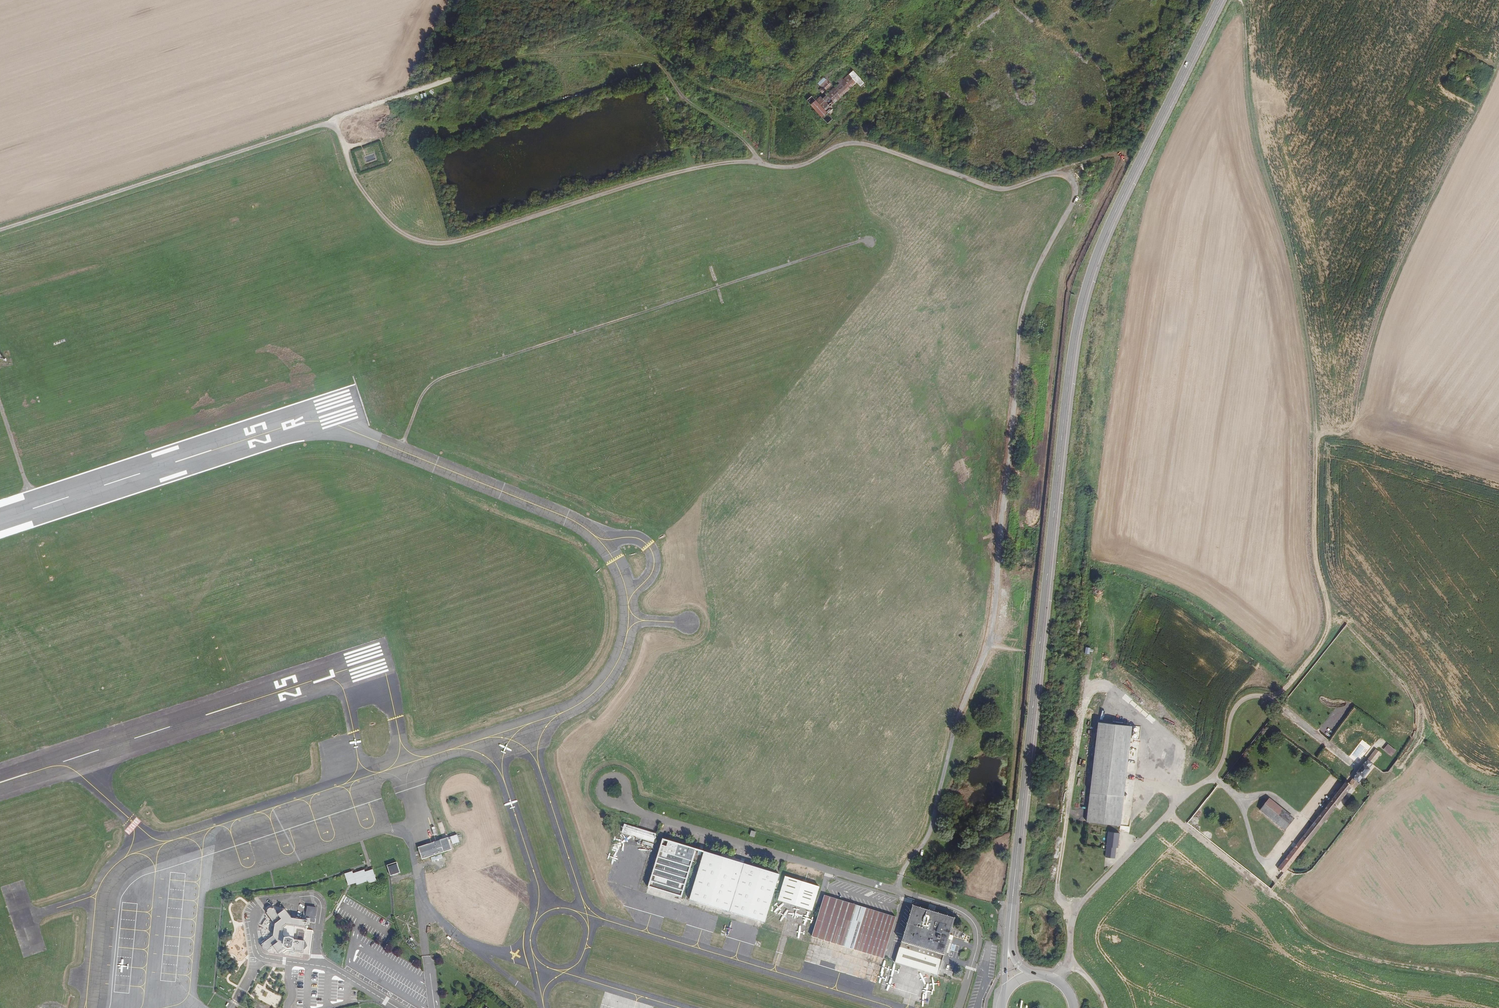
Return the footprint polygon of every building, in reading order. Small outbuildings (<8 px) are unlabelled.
[(820,98),(810,107),(821,119),(832,110),(828,106),(859,77),(853,70),(822,99),(820,98)] [(824,79),(822,81),(819,84),(818,85),(823,90),(829,84),(824,79)] [(829,115),(825,119),(830,124),(834,120),(829,115)] [(1133,727),(1098,723),(1086,821),(1122,826),(1133,727)] [(1387,743),(1382,749),(1391,756),(1396,750),(1387,743)] [(1376,749),(1363,765),(1369,769),(1381,753),(1376,749)] [(1363,765),(1357,773),(1357,774),(1363,778),(1370,770),(1369,769),(1363,765)] [(1346,782),(1281,866),(1287,870),(1352,787),(1355,789),(1363,778),(1357,774),(1349,784),(1346,782)] [(1293,819),(1269,799),(1260,810),(1285,829),(1293,819)] [(623,832),(624,833),(637,837),(640,829),(625,825),(623,832)] [(640,829),(637,837),(656,842),(658,834),(640,829)] [(1119,833),(1108,832),(1106,857),(1115,858),(1116,848),(1118,848),(1119,833)] [(679,895),(690,859),(694,847),(659,836),(658,842),(644,885),(679,895)] [(423,859),(432,856),(440,854),(453,850),(448,837),(441,839),(419,846),(423,859)] [(690,859),(698,861),(702,849),(700,849),(696,847),(694,847),(690,859)] [(730,910),(741,874),(744,862),(707,851),(702,849),(698,861),(687,897),(730,910)] [(397,861),(387,864),(391,875),(400,872),(397,861)] [(778,872),(744,862),(741,874),(730,910),(763,921),(778,872)] [(352,871),(345,874),(349,885),(356,883),(357,884),(357,885),(368,881),(369,883),(377,881),(373,869),(366,872),(365,869),(353,873),(352,871)] [(819,885),(785,875),(777,899),(811,910),(819,885)] [(819,912),(812,936),(884,958),(897,916),(825,894),(819,912)] [(912,911),(896,962),(939,975),(957,918),(929,909),(914,904),(912,911)] [(310,922),(315,922),(316,918),(315,919),(317,907),(308,906),(308,911),(308,918),(311,918),(310,922)] [(298,926),(308,928),(308,925),(308,922),(308,920),(303,919),(292,918),(286,910),(283,912),(279,915),(277,912),(274,909),(271,908),(266,911),(266,913),(276,925),(274,936),(263,945),(263,950),(267,952),(268,953),(274,948),(279,954),(282,951),(287,947),(293,949),(295,939),(296,928),(298,926)] [(308,918),(308,911),(304,911),(303,919),(308,920),(308,922),(310,922),(311,918),(308,918)] [(276,925),(266,913),(265,915),(267,919),(264,921),(262,924),(259,925),(259,930),(261,931),(261,934),(264,940),(261,943),(262,945),(263,945),(274,936),(276,925)] [(303,954),(310,955),(314,931),(308,930),(308,928),(298,926),(296,928),(295,939),(305,941),(303,954)] [(295,939),(293,949),(293,953),(303,954),(305,941),(295,939)]
